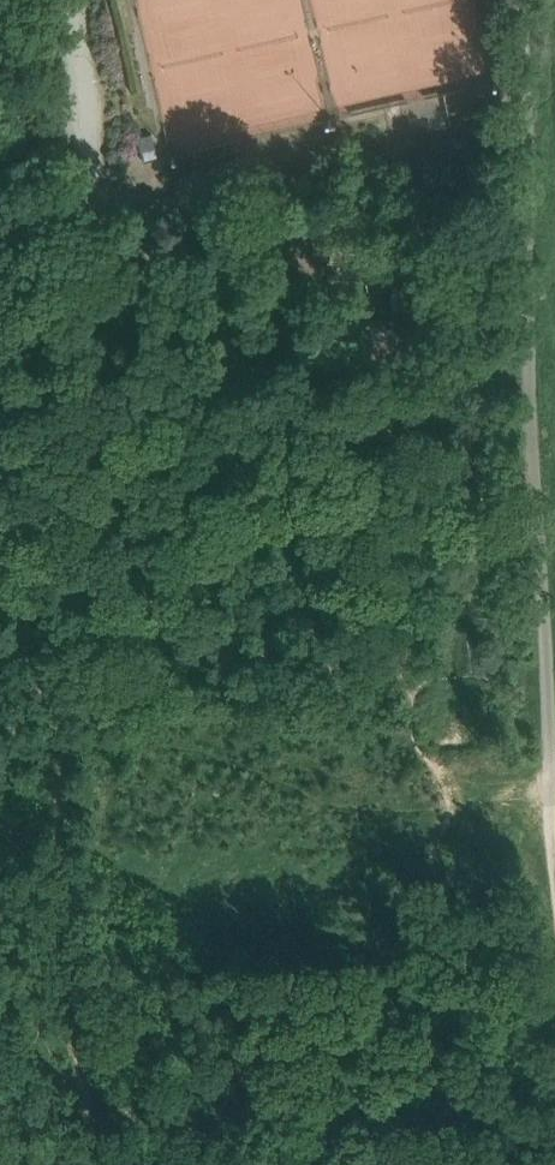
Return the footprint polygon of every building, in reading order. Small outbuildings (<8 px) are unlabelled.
[(394,258),(392,283),(392,284),(395,284),(392,318),(414,320),(407,412),(404,412),(402,444),(417,445),(419,413),(416,413),(424,304),(429,304),(432,261),(394,258)]
